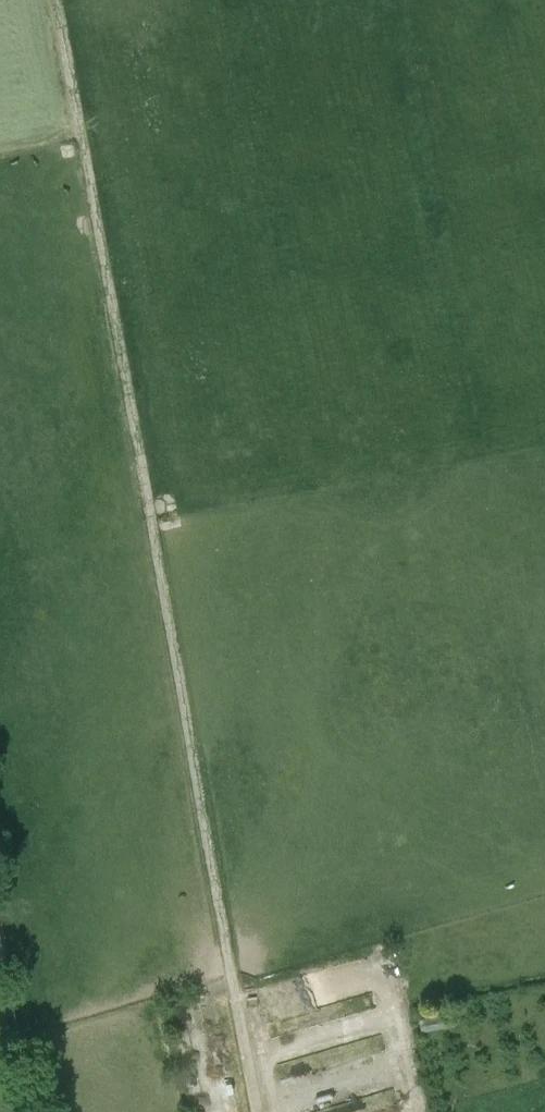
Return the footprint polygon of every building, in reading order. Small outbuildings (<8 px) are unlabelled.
[(422,1032),(452,1026),(450,1015),(419,1021),(422,1032)]
